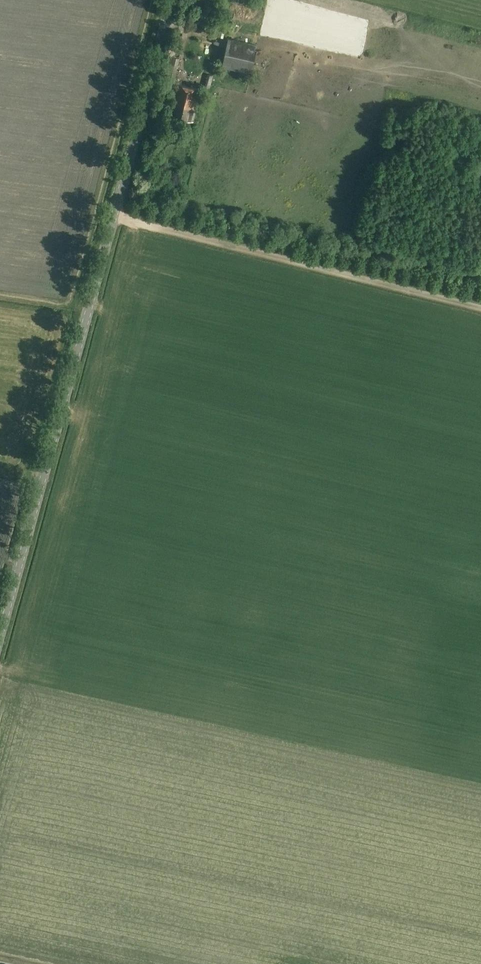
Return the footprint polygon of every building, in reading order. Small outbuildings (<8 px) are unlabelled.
[(258,45),(229,38),(222,67),(252,74),(258,45)] [(210,88),(213,76),(207,75),(204,87),(210,88)] [(168,115),(194,122),(202,89),(177,82),(168,115)]
